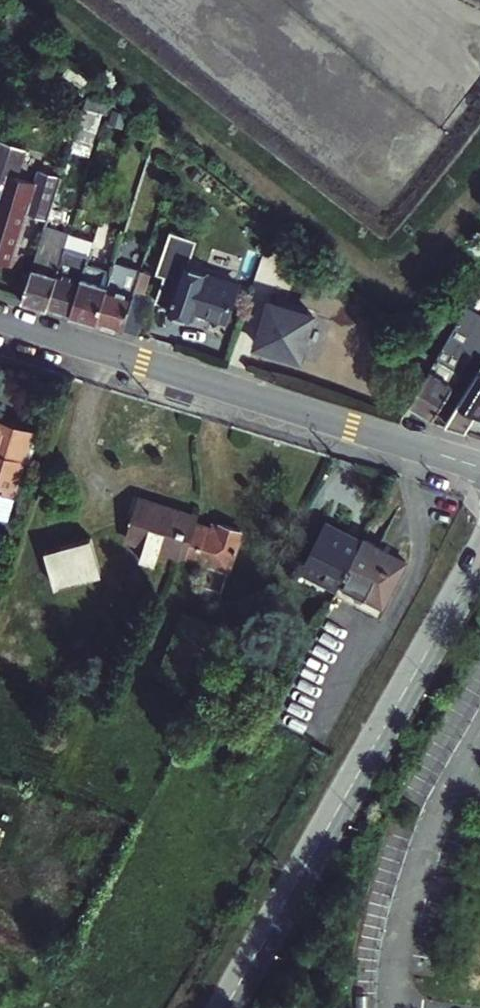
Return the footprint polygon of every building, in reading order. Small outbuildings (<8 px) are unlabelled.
[(83,123),(79,148),(93,150),(97,126),(83,123)] [(17,267),(22,253),(16,251),(28,213),(46,219),(59,176),(39,170),(35,182),(15,176),(23,149),(0,141),(0,262),(17,267)] [(45,306),(63,247),(68,233),(44,225),(21,299),(45,306)] [(165,273),(157,298),(170,303),(168,308),(191,315),(193,310),(223,320),(235,284),(188,268),(198,237),(171,228),(157,270),(165,273)] [(121,234),(109,230),(103,251),(115,255),(121,234)] [(45,306),(69,314),(85,263),(88,255),(63,247),(45,306)] [(115,255),(103,251),(98,267),(110,271),(112,263),(115,255)] [(279,273),(288,276),(293,260),(267,252),(256,287),(274,292),(279,273)] [(93,321),(110,271),(98,267),(85,263),(69,314),(93,321)] [(140,271),(112,263),(110,271),(93,321),(122,330),(134,290),(140,271)] [(149,295),(134,290),(122,330),(136,334),(149,295)] [(314,318),(271,302),(256,345),(298,360),(314,318)] [(464,308),(408,402),(433,416),(473,351),(479,355),(479,318),(464,308)] [(448,421),(473,434),(479,422),(479,366),(448,421)] [(409,393),(418,377),(408,371),(399,387),(409,393)] [(0,418),(0,515),(8,518),(35,428),(0,418)] [(159,550),(202,563),(196,582),(221,590),(240,531),(219,524),(217,530),(193,522),(195,517),(136,498),(124,539),(145,545),(140,560),(155,564),(159,550)] [(324,522),(313,543),(319,546),(331,525),(324,522)] [(319,546),(313,543),(294,579),(332,599),(334,595),(362,542),(331,525),(319,546)] [(95,533),(47,546),(57,585),(105,572),(95,533)] [(362,542),(334,595),(377,618),(405,562),(363,539),(362,542)]
